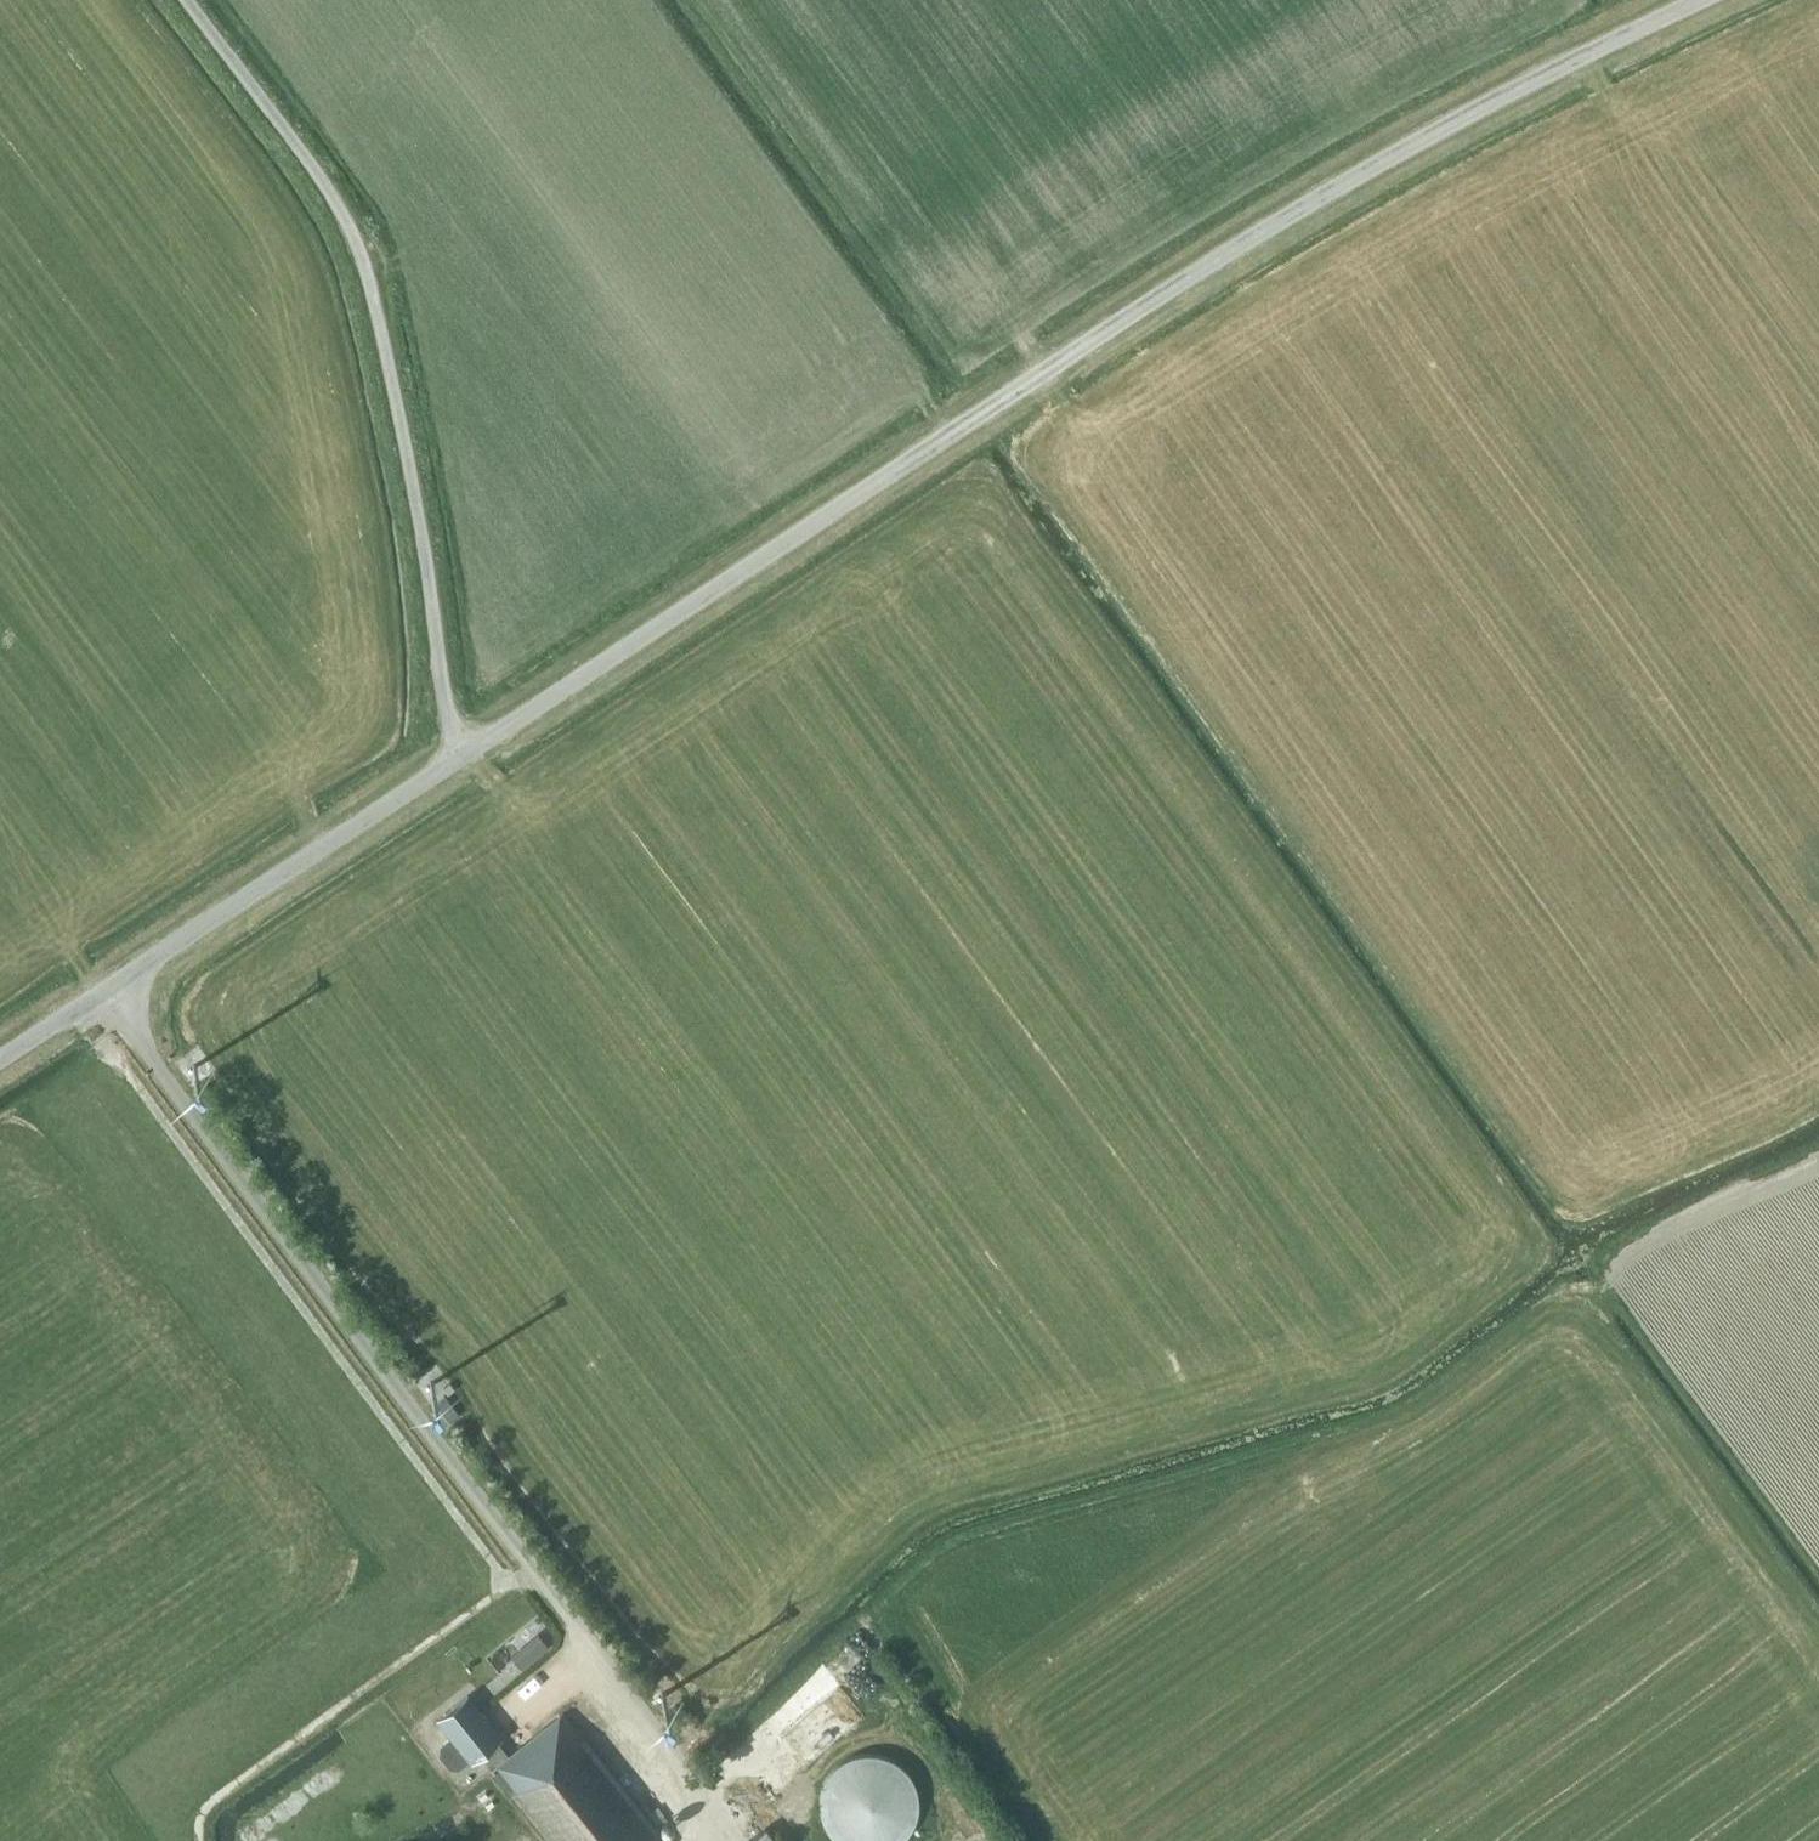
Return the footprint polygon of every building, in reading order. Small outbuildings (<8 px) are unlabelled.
[(435,1401),(451,1421),(461,1414),(445,1393),(435,1401)] [(538,1632),(527,1641),(538,1655),(549,1646),(538,1632)] [(564,1711),(509,1755),(497,1740),(502,1735),(469,1694),(439,1718),(453,1735),(443,1744),(442,1753),(452,1765),(461,1766),(471,1758),(473,1759),(481,1752),(493,1767),(493,1768),(552,1840),(668,1840),(564,1711)] [(877,1746),(874,1746),(868,1746),(866,1746),(861,1747),(857,1747),(854,1749),(849,1751),(846,1752),(843,1754),(840,1756),(837,1758),(834,1761),(832,1764),(829,1766),(827,1769),(825,1773),(824,1776),(822,1779),(821,1782),(820,1786),(820,1790),(819,1793),(819,1795),(819,1799),(819,1800),(819,1804),(820,1808),(821,1811),(822,1815),(823,1818),(825,1821),(826,1824),(828,1827),(830,1830),(833,1833),(834,1834),(838,1838),(842,1840),(900,1840),(903,1839),(906,1836),(909,1834),(911,1831),(914,1827),(916,1824),(918,1820),(919,1819),(920,1815),(921,1812),(922,1809),(923,1803),(923,1800),(923,1798),(923,1794),(923,1791),(922,1787),(921,1784),(920,1780),(919,1777),(917,1774),(915,1770),(913,1767),(911,1765),(909,1762),(906,1759),(902,1756),(898,1753),(894,1751),(891,1750),(888,1748),(884,1747),(881,1747),(877,1746)] [(767,1827),(747,1840),(777,1840),(767,1827)]
